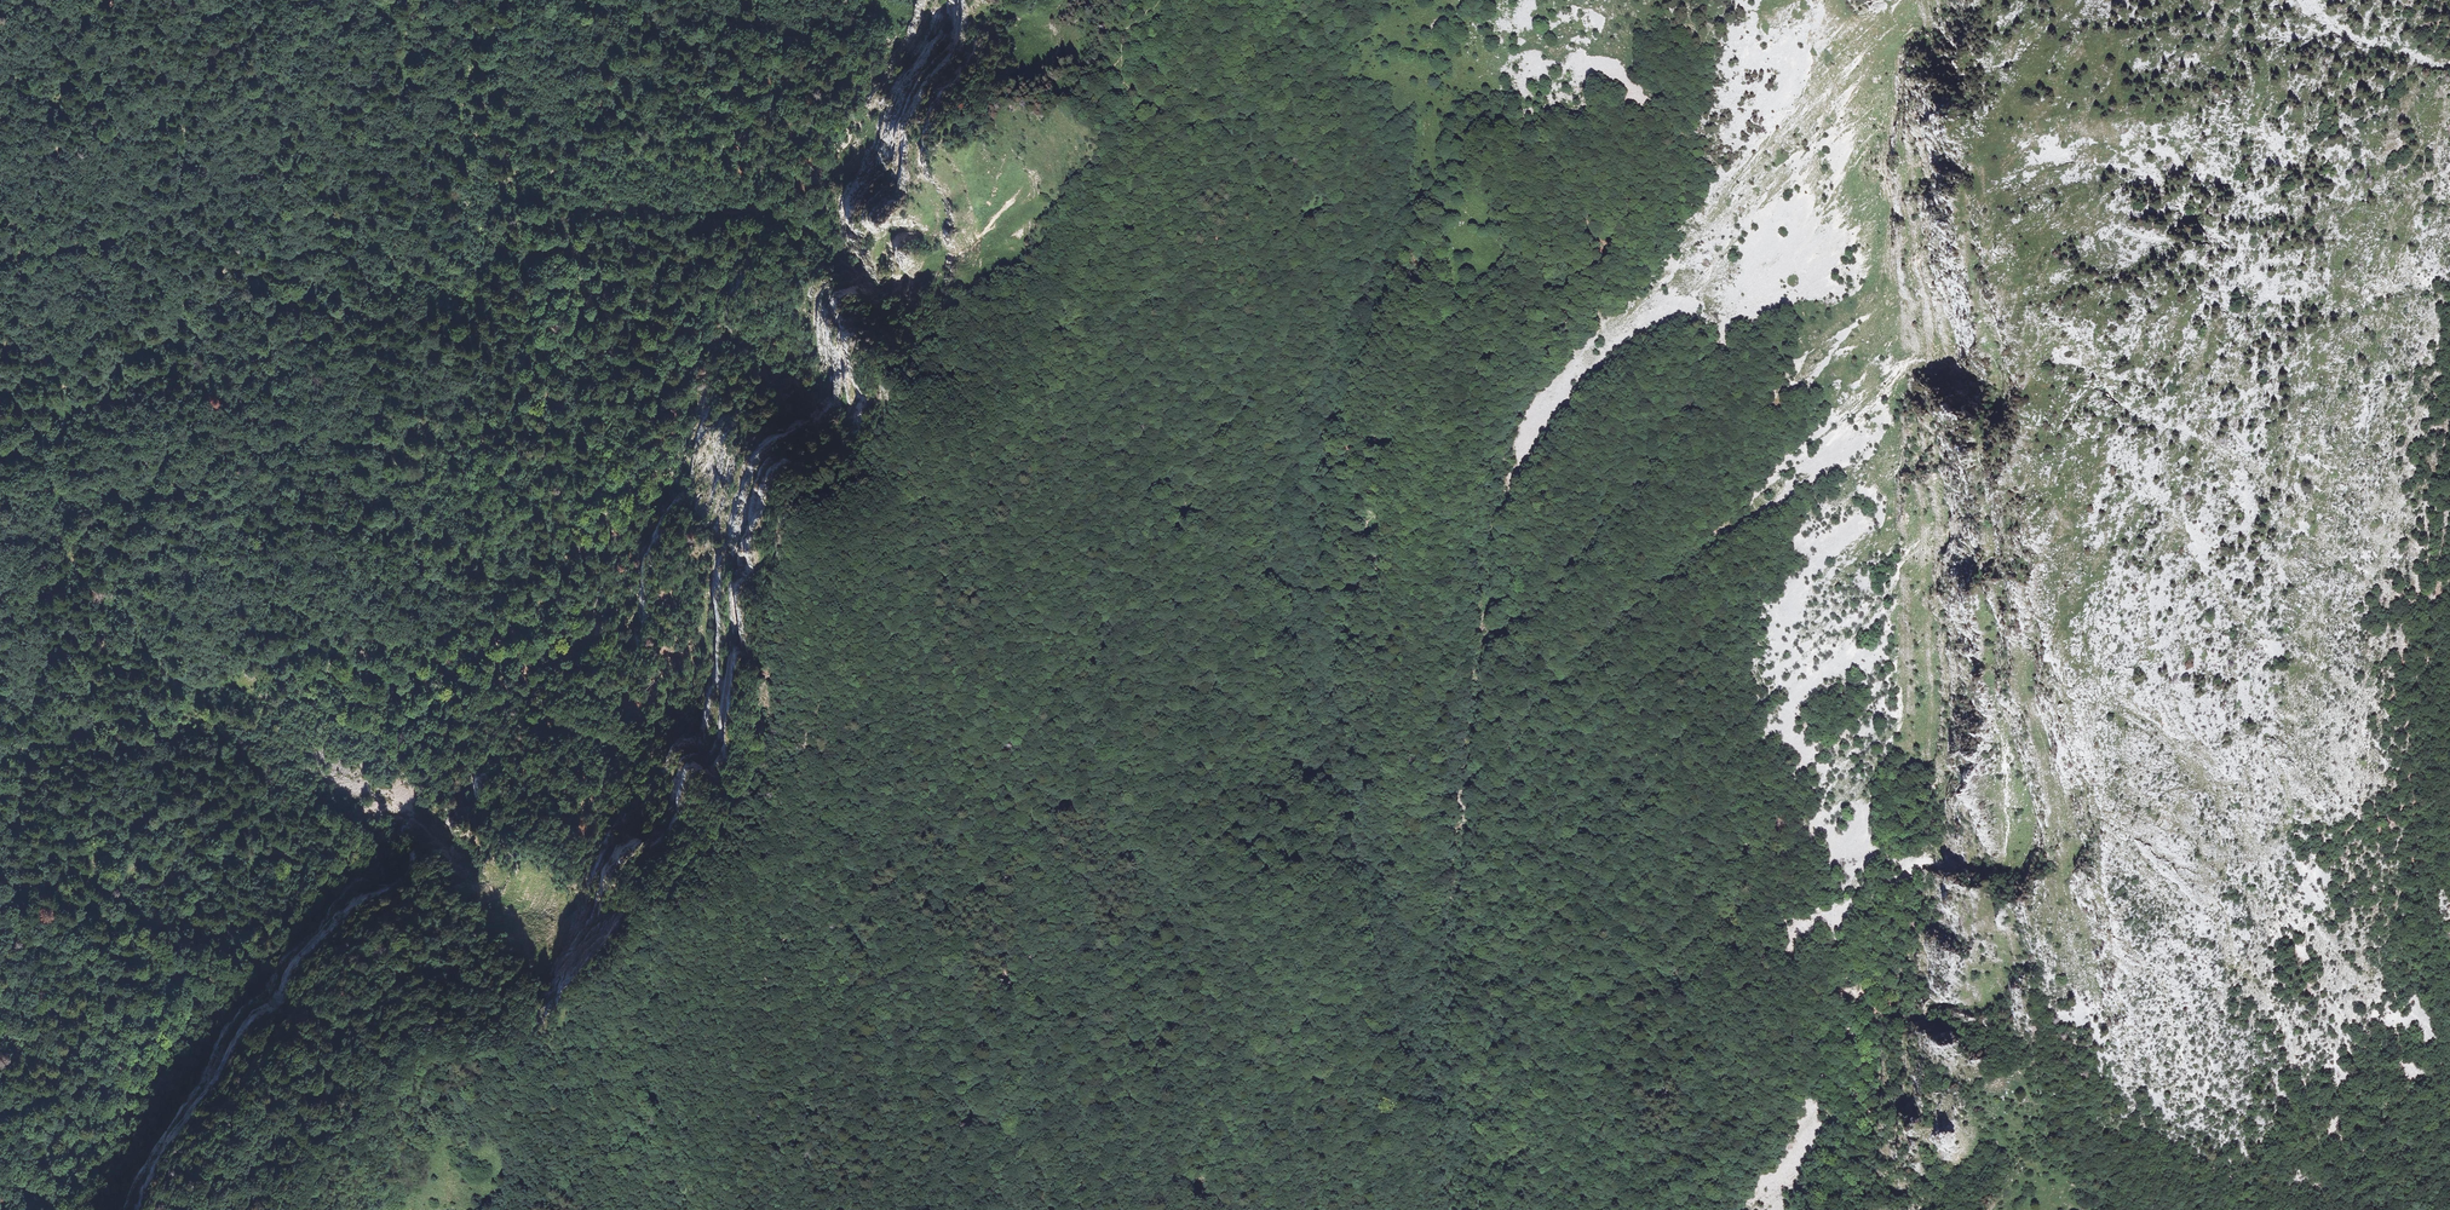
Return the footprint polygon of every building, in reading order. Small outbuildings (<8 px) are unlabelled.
[(466,777),(467,790),(479,789),(478,776),(466,777)]
